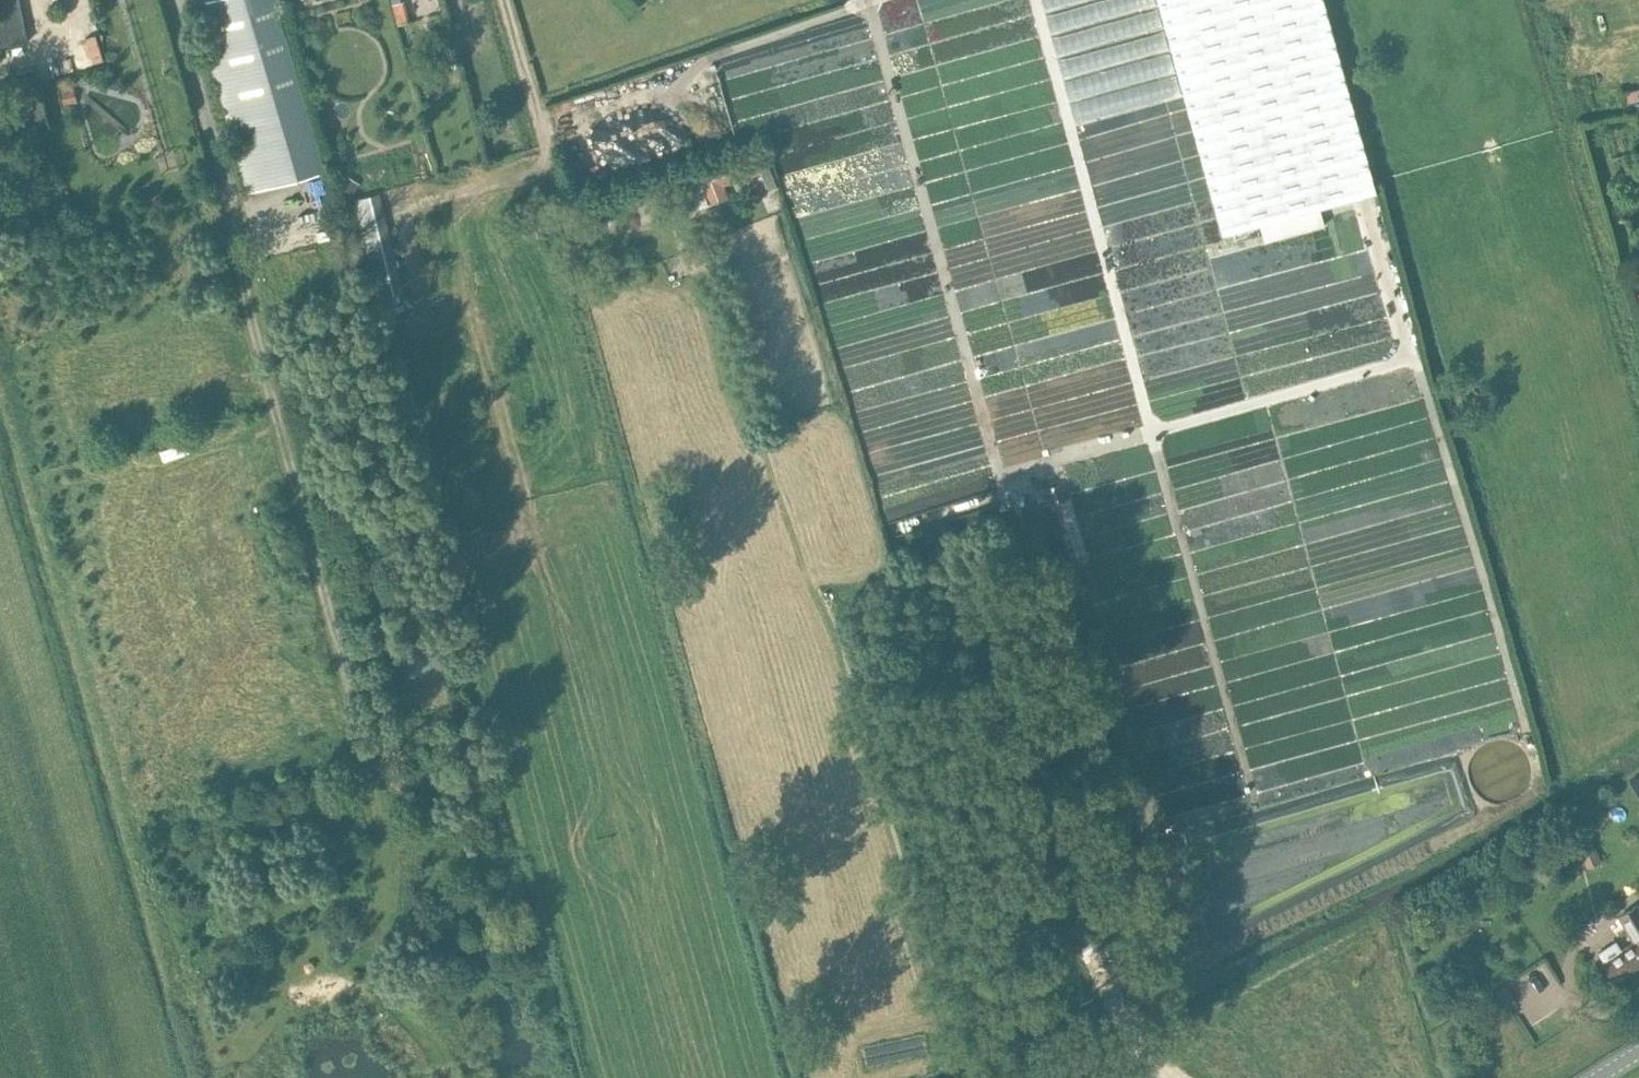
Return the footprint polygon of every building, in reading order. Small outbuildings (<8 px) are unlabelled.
[(24,50),(22,0),(0,0),(0,51),(24,50)] [(247,187),(322,166),(275,0),(202,0),(194,2),(247,187)] [(1223,234),(1260,224),(1265,241),(1325,225),(1320,207),(1376,192),(1323,0),(1158,0),(1223,234)] [(415,49),(407,51),(411,66),(418,64),(415,49)] [(125,137),(117,100),(85,106),(93,144),(125,137)] [(734,159),(696,174),(707,204),(729,197),(724,185),(740,180),(748,198),(769,190),(762,173),(772,171),(769,162),(759,165),(758,164),(740,171),(734,159)] [(348,174),(336,191),(349,200),(360,183),(348,174)] [(202,200),(193,203),(198,221),(208,218),(202,200)] [(1628,781),(1638,796),(1638,795),(1638,774),(1628,781)] [(1581,812),(1569,817),(1572,827),(1571,827),(1586,868),(1600,862),(1581,812)] [(1637,907),(1620,917),(1634,941),(1604,961),(1616,979),(1638,964),(1638,910),(1637,907)] [(1506,983),(1487,995),(1497,1012),(1516,1000),(1506,983)]
